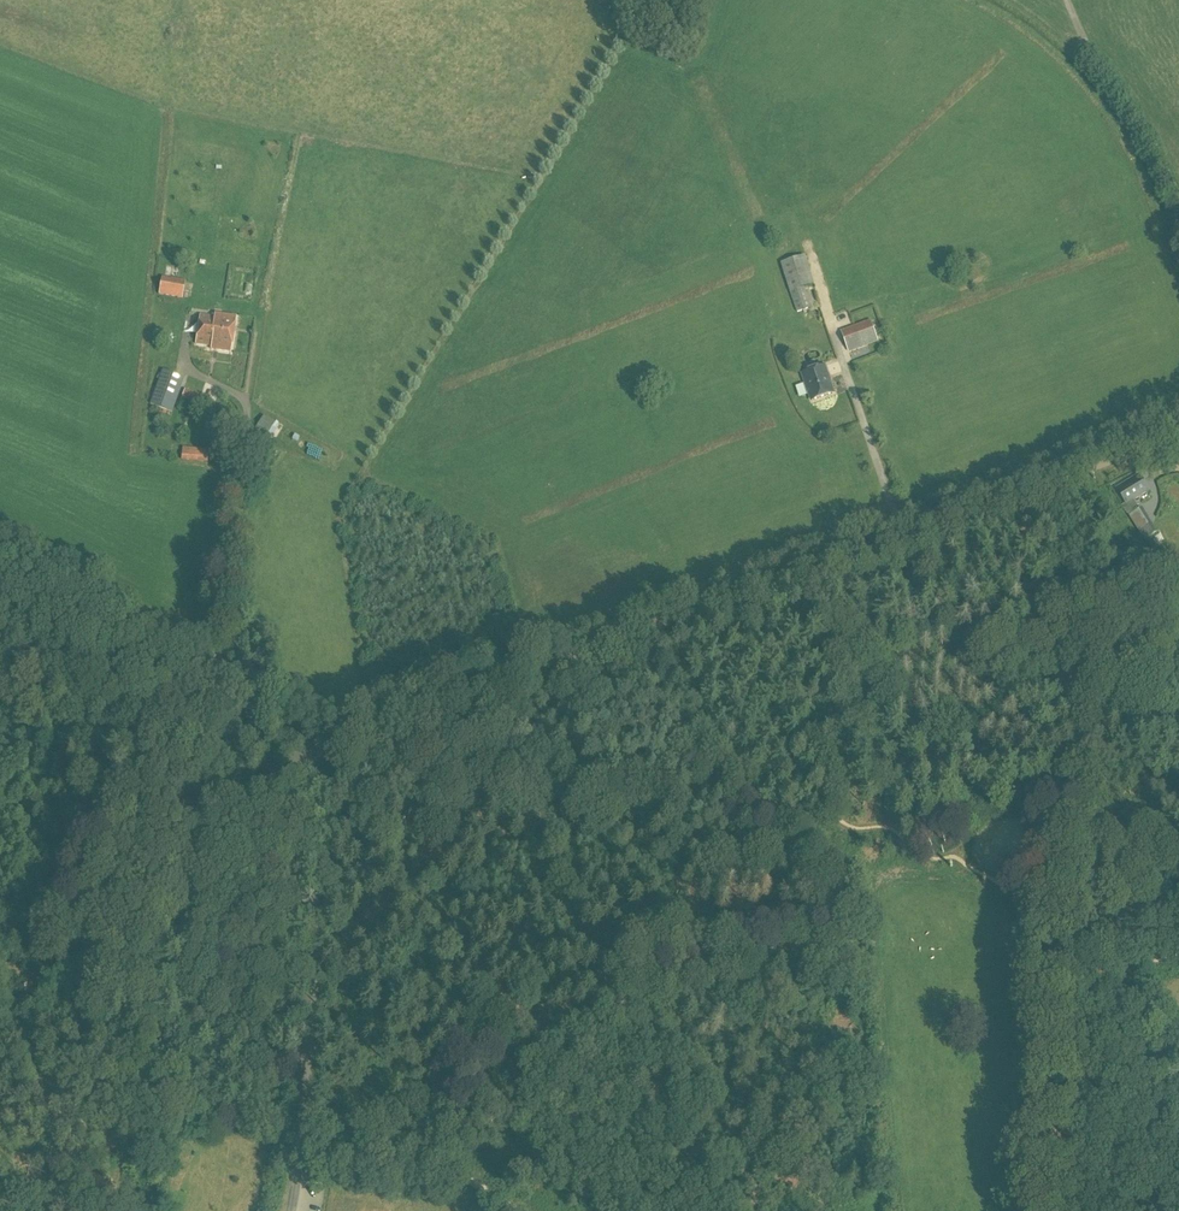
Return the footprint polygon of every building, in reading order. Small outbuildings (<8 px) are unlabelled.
[(797,312),(810,308),(804,288),(814,285),(805,256),(782,263),(797,312)] [(183,281),(184,274),(177,273),(176,280),(161,277),(158,295),(182,299),(185,281),(183,281)] [(230,352),(236,316),(215,313),(215,317),(200,315),(196,344),(211,346),(211,349),(230,352)] [(849,352),(878,341),(871,321),(841,332),(849,352)] [(813,402),(834,394),(825,367),(803,374),(813,402)] [(171,412),(184,378),(164,371),(151,404),(171,412)] [(286,429),(263,416),(256,428),(279,441),(286,429)] [(207,462),(209,450),(172,447),(171,459),(207,462)] [(1141,470),(1117,482),(1125,498),(1122,500),(1125,507),(1136,502),(1132,495),(1149,487),(1141,470)] [(258,664),(265,652),(258,648),(251,661),(258,664)]
